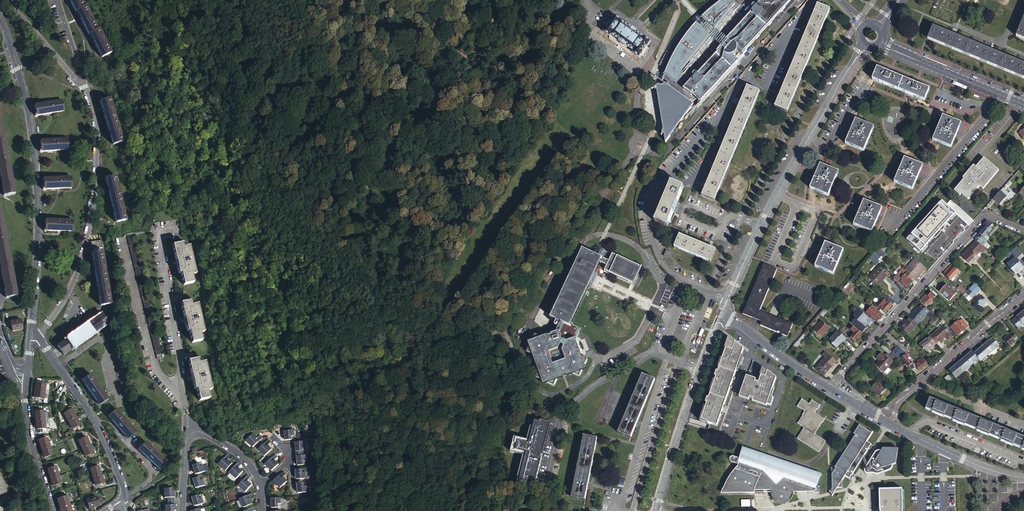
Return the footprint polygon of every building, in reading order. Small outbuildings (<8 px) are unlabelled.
[(102,56),(112,51),(100,28),(99,28),(87,5),(86,6),(83,0),(71,0),(76,11),(77,10),(89,34),(90,33),(102,56)] [(695,74),(695,79),(693,77),(686,85),(693,91),(695,88),(697,90),(695,92),(703,98),(736,61),(738,62),(741,58),(739,57),(741,55),(739,53),(740,52),(742,50),(743,52),(745,50),(746,52),(749,48),(747,47),(784,7),(785,7),(788,3),(787,2),(790,0),(765,0),(761,4),(760,2),(756,7),(755,6),(755,11),(753,10),(734,32),(733,31),(729,37),(726,41),(728,43),(725,45),(722,43),(718,49),(699,71),(697,73),(696,74),(695,74)] [(706,16),(707,14),(709,12),(712,10),(714,9),(716,7),(719,5),(722,3),(725,1),(726,0),(719,0),(716,3),(713,5),(710,7),(707,10),(706,12),(704,13),(706,16)] [(706,16),(713,22),(714,21),(715,22),(716,21),(717,22),(718,21),(720,23),(723,19),(726,22),(735,10),(732,8),(737,1),(737,0),(726,0),(725,1),(722,3),(719,5),(716,7),(714,9),(712,10),(709,12),(707,14),(706,16)] [(780,93),(777,99),(774,107),(787,112),(830,9),(817,4),(813,15),(810,21),(805,33),(803,39),(796,54),(794,60),(787,75),(785,82),(780,93)] [(598,23),(605,10),(597,7),(591,20),(598,23)] [(699,18),(698,19),(708,28),(710,30),(707,39),(700,47),(687,65),(690,67),(714,38),(722,43),(725,45),(728,43),(726,41),(725,40),(724,40),(724,39),(724,38),(724,37),(725,36),(726,36),(727,36),(728,36),(729,37),(720,31),(726,22),(723,19),(720,23),(718,21),(717,22),(716,21),(715,22),(714,21),(713,22),(706,16),(704,13),(699,18)] [(616,15),(604,32),(610,37),(612,35),(619,40),(618,41),(626,47),(627,45),(635,51),(633,53),(639,57),(651,41),(645,37),(645,38),(637,32),(637,31),(633,28),(630,26),(629,27),(622,21),(623,20),(616,15)] [(1023,38),(1023,15),(1016,35),(1023,38)] [(708,28),(698,19),(677,51),(675,54),(675,57),(675,58),(675,60),(675,61),(674,62),(674,64),(674,65),(673,66),(673,68),(673,69),(673,70),(673,71),(674,73),(674,74),(675,75),(677,76),(678,78),(679,78),(680,77),(681,78),(690,67),(687,65),(700,47),(700,46),(701,44),(701,42),(703,39),(704,38),(704,36),(706,34),(707,32),(708,31),(707,29),(708,28)] [(1023,78),(1023,62),(933,25),(928,38),(1023,78)] [(700,46),(700,47),(707,39),(710,30),(708,28),(707,29),(708,31),(707,32),(706,34),(704,36),(704,38),(703,39),(701,42),(701,44),(700,46)] [(460,40),(454,44),(459,51),(465,47),(460,40)] [(675,57),(675,54),(670,61),(669,65),(668,67),(667,69),(667,71),(678,81),(681,78),(680,77),(679,78),(678,78),(677,76),(675,75),(674,74),(674,73),(673,71),(673,70),(673,69),(673,68),(673,66),(674,65),(674,64),(674,62),(675,61),(675,60),(675,58),(675,57)] [(878,66),(873,78),(876,79),(907,92),(925,100),(930,88),(917,82),(891,71),(878,66)] [(670,123),(666,125),(666,126),(664,133),(667,131),(668,139),(673,133),(672,128),(678,129),(681,120),(684,117),(695,101),(679,89),(676,88),(670,79),(662,83),(660,82),(654,86),(659,88),(664,89),(664,90),(663,91),(663,94),(663,97),(663,100),(663,103),(665,103),(666,109),(664,109),(664,111),(665,112),(665,114),(666,116),(667,118),(668,120),(670,123)] [(449,82),(443,87),(449,93),(455,88),(449,82)] [(708,180),(705,187),(702,195),(714,200),(760,91),(747,86),(742,96),(740,103),(734,117),(731,124),(725,138),(722,145),(716,159),(714,166),(708,180)] [(665,119),(666,125),(670,123),(668,120),(667,118),(666,116),(665,114),(665,112),(664,111),(664,109),(666,109),(665,103),(663,103),(663,100),(663,97),(663,94),(663,91),(664,90),(664,89),(659,88),(659,89),(661,100),(662,104),(663,110),(663,112),(665,119)] [(111,98),(100,101),(114,144),(124,141),(111,98)] [(62,99),(35,104),(37,115),(64,109),(62,99)] [(4,195),(15,193),(0,112),(0,172),(4,195)] [(943,114),(933,139),(951,147),(961,122),(943,114)] [(855,119),(845,143),(863,151),(873,126),(855,119)] [(68,138),(41,140),(42,151),(69,149),(68,138)] [(904,157),(894,181),(912,189),(918,173),(922,164),(904,157)] [(974,169),(972,167),(963,177),(965,178),(954,190),(960,195),(962,193),(963,194),(962,194),(968,199),(979,186),(983,189),(999,169),(984,157),(976,167),(974,169)] [(815,175),(809,188),(828,195),(838,171),(819,163),(815,175)] [(116,175),(106,177),(116,221),(126,219),(116,175)] [(71,176),(44,178),(44,189),(72,187),(71,176)] [(671,182),(654,222),(659,224),(667,227),(683,187),(671,182)] [(969,216),(938,189),(934,195),(964,222),(969,216)] [(1001,191),(994,198),(1001,203),(1007,196),(1004,194),(1001,191)] [(862,199),(852,223),(870,231),(880,207),(862,199)] [(922,208),(920,212),(949,238),(959,228),(929,201),(922,208)] [(2,207),(0,207),(0,260),(7,297),(17,295),(2,207)] [(969,226),(974,221),(969,216),(964,222),(969,226)] [(945,243),(916,217),(907,228),(936,254),(945,243)] [(74,231),(74,220),(46,220),(46,231),(74,231)] [(972,237),(975,239),(977,237),(987,226),(984,224),(984,223),(972,237)] [(988,225),(987,226),(977,237),(982,241),(987,234),(993,229),(990,227),(988,225)] [(127,234),(157,348),(158,352),(165,350),(157,320),(133,232),(127,234)] [(902,234),(897,240),(916,257),(925,265),(930,260),(902,234)] [(975,239),(976,240),(983,246),(988,241),(987,240),(990,237),(987,234),(982,241),(977,237),(975,239)] [(690,239),(683,237),(679,235),(674,247),(710,262),(715,250),(711,248),(704,245),(690,239)] [(974,243),(981,251),(984,253),(987,250),(983,246),(976,240),(974,243)] [(103,253),(101,241),(92,242),(93,253),(101,305),(111,304),(110,298),(107,282),(105,270),(103,253)] [(825,243),(815,267),(833,274),(843,250),(825,243)] [(976,256),(981,251),(974,243),(969,248),(976,256)] [(600,259),(602,256),(599,253),(590,249),(582,245),(574,260),(572,260),(565,275),(567,276),(549,313),(560,317),(570,322),(579,323),(588,284),(589,282),(591,279),(595,270),(600,260),(600,259)] [(181,247),(180,247),(171,250),(173,258),(178,277),(182,276),(185,288),(186,287),(195,285),(193,278),(197,277),(193,265),(189,251),(189,249),(182,251),(181,247)] [(976,256),(969,248),(962,255),(969,263),(976,256)] [(1020,255),(1016,250),(1015,248),(1012,251),(1017,257),(1020,255)] [(612,250),(608,258),(602,256),(600,260),(606,263),(604,268),(637,284),(645,266),(612,250)] [(925,265),(916,257),(905,270),(906,271),(915,279),(927,266),(925,265)] [(1023,266),(1015,257),(1007,264),(1015,273),(1023,266)] [(763,265),(741,315),(750,318),(750,317),(761,321),(759,327),(776,334),(777,332),(781,334),(780,336),(786,338),(791,325),(758,312),(776,270),(763,265)] [(945,272),(948,275),(954,267),(951,265),(945,272)] [(888,275),(878,266),(869,277),(878,286),(888,275)] [(954,267),(948,275),(947,276),(951,280),(959,271),(954,267)] [(905,270),(903,268),(895,277),(901,282),(903,280),(902,278),(905,275),(903,274),(906,271),(905,270)] [(913,282),(915,279),(906,271),(903,274),(905,275),(902,278),(903,280),(901,282),(908,288),(913,282)] [(957,288),(950,282),(947,285),(956,293),(959,290),(957,288)] [(981,290),(975,283),(967,291),(972,296),(974,294),(975,295),(981,290)] [(950,300),(956,293),(947,285),(940,292),(950,300)] [(957,288),(959,290),(963,293),(965,291),(960,285),(957,288)] [(930,290),(921,300),(928,305),(936,295),(930,290)] [(982,307),(984,305),(987,302),(981,295),(973,302),(975,304),(973,305),(974,306),(978,310),(980,313),(984,310),(983,309),(982,307)] [(880,306),(883,309),(889,302),(886,299),(880,306)] [(889,302),(883,309),(887,312),(893,305),(891,303),(889,301),(889,302)] [(190,303),(185,305),(181,306),(184,319),(187,332),(191,331),(194,343),(204,341),(202,333),(205,332),(198,305),(191,306),(190,303)] [(878,322),(884,316),(879,311),(871,304),(865,310),(878,322)] [(929,311),(922,304),(919,308),(917,310),(916,309),(912,313),(921,321),(929,311)] [(855,319),(851,323),(862,332),(866,328),(864,327),(867,324),(869,325),(872,321),(855,306),(851,310),(855,313),(855,319)] [(827,307),(820,315),(822,317),(829,309),(827,307)] [(109,322),(103,314),(58,345),(64,354),(109,322)] [(1023,324),(1017,316),(1012,320),(1019,328),(1023,324)] [(587,327),(585,326),(581,324),(579,323),(570,322),(560,317),(562,332),(549,336),(542,333),(538,340),(537,343),(533,351),(540,354),(545,368),(541,376),(547,379),(553,382),(559,385),(563,377),(578,372),(586,376),(589,368),(592,363),(595,357),(589,354),(586,352),(584,348),(585,346),(583,345),(581,340),(583,336),(584,334),(587,327)] [(918,324),(910,317),(900,327),(909,334),(918,324)] [(962,318),(959,321),(965,329),(969,326),(962,318)] [(23,328),(21,319),(11,321),(13,330),(23,328)] [(965,329),(959,321),(958,320),(950,327),(958,335),(965,329)] [(821,321),(814,329),(822,337),(830,329),(821,321)] [(852,325),(849,329),(854,333),(850,338),(855,342),(862,334),(852,325)] [(943,325),(930,336),(936,343),(939,341),(940,341),(943,339),(945,336),(946,337),(949,340),(953,336),(943,325)] [(843,329),(840,332),(846,338),(849,334),(843,329)] [(847,339),(837,330),(834,333),(835,333),(829,340),(832,343),(832,344),(836,348),(843,341),(843,342),(847,339)] [(1019,338),(1013,331),(1005,338),(1011,345),(1019,338)] [(497,339),(474,335),(473,343),(474,344),(474,346),(488,348),(488,346),(496,347),(497,339)] [(802,336),(792,347),(795,351),(805,338),(802,336)] [(930,336),(927,339),(927,337),(919,344),(924,349),(925,349),(927,352),(930,349),(931,350),(935,347),(934,346),(937,343),(936,343),(930,336)] [(1000,344),(993,336),(989,340),(996,347),(1000,344)] [(729,337),(701,419),(718,425),(744,348),(729,337)] [(996,347),(989,340),(974,352),(973,350),(950,369),(957,377),(979,358),(981,360),(996,347)] [(894,349),(899,354),(903,351),(897,346),(894,349)] [(893,357),(895,354),(888,348),(886,351),(888,353),(893,357)] [(914,368),(916,367),(914,364),(915,364),(913,362),(912,363),(908,358),(910,357),(907,353),(905,354),(903,351),(899,354),(911,370),(914,368)] [(882,353),(877,358),(880,361),(877,365),(885,372),(888,368),(893,363),(892,363),(885,356),(882,353)] [(888,353),(885,356),(892,363),(898,356),(895,354),(893,357),(888,353)] [(825,357),(820,363),(829,371),(836,362),(828,354),(825,357)] [(927,364),(925,360),(922,357),(915,364),(914,364),(916,367),(919,370),(927,364)] [(4,385),(10,382),(0,358),(0,376),(4,385)] [(198,387),(201,400),(210,397),(209,390),(212,389),(205,361),(198,362),(198,359),(188,362),(194,388),(198,387)] [(829,371),(820,363),(816,368),(825,375),(829,371)] [(747,375),(740,396),(771,406),(780,380),(764,368),(759,381),(747,375)] [(108,398),(91,374),(83,380),(100,404),(108,398)] [(642,374),(619,432),(631,437),(655,379),(642,374)] [(949,375),(945,378),(949,383),(953,380),(949,375)] [(44,399),(46,384),(37,382),(35,397),(44,399)] [(877,382),(871,389),(880,396),(885,389),(877,382)] [(804,426),(797,438),(819,452),(826,440),(815,433),(825,418),(817,412),(822,404),(813,398),(811,402),(805,398),(799,408),(805,412),(798,422),(804,426)] [(926,408),(938,413),(960,421),(984,431),(1008,441),(1023,448),(1023,436),(974,416),(930,398),(926,408)] [(69,421),(76,416),(72,409),(64,413),(65,413),(68,420),(69,421)] [(136,431),(117,409),(109,416),(128,438),(136,431)] [(35,411),(36,420),(45,419),(49,418),(48,414),(45,414),(44,410),(35,411)] [(81,424),(76,416),(69,421),(73,428),(81,424)] [(45,419),(36,420),(36,429),(46,428),(45,419)] [(526,440),(514,437),(511,452),(523,455),(517,477),(518,477),(517,482),(534,486),(540,459),(539,459),(540,454),(541,454),(549,423),(539,421),(539,423),(534,422),(532,427),(530,427),(526,440)] [(831,477),(832,489),(838,490),(843,489),(842,482),(845,477),(848,480),(850,476),(852,477),(863,459),(865,456),(869,450),(868,449),(870,445),(867,443),(872,434),(859,426),(854,435),(857,437),(856,439),(854,438),(834,471),(835,471),(831,477)] [(292,438),(293,438),(293,435),(295,434),(295,429),(287,430),(287,437),(292,438)] [(256,444),(259,441),(260,440),(256,437),(258,436),(254,432),(249,438),(256,444)] [(597,437),(583,435),(572,497),(585,499),(588,483),(597,437)] [(82,448),(90,445),(87,436),(79,439),(82,448)] [(42,448),(51,445),(48,437),(39,440),(42,448)] [(302,444),(302,440),(296,440),(296,449),(306,448),(305,443),(302,444)] [(168,462),(146,442),(139,449),(161,469),(168,462)] [(53,454),(51,445),(42,448),(45,457),(53,454)] [(94,453),(90,445),(82,448),(85,457),(94,453)] [(272,446),(266,447),(264,446),(261,448),(268,455),(275,448),(272,446)] [(726,485),(724,488),(722,493),(739,492),(745,492),(754,492),(756,490),(762,490),(770,489),(770,490),(770,491),(770,492),(771,494),(771,496),(771,497),(772,499),(773,500),(775,501),(776,502),(778,503),(780,503),(781,504),(783,503),(785,503),(787,503),(789,502),(790,500),(791,499),(792,497),(793,495),(794,493),(794,491),(802,491),(805,491),(815,491),(816,489),(820,476),(823,475),(788,462),(787,464),(776,460),(776,458),(742,446),(743,449),(740,457),(737,456),(736,456),(734,455),(733,455),(732,455),(731,456),(731,457),(730,457),(730,458),(730,460),(731,460),(731,461),(732,461),(739,463),(738,465),(737,465),(732,472),(730,475),(728,479),(726,485)] [(875,453),(869,463),(867,466),(865,469),(864,471),(864,472),(864,473),(865,474),(866,474),(867,474),(868,474),(869,473),(870,473),(872,473),(875,474),(880,474),(882,473),(891,470),(892,469),(893,469),(893,468),(894,467),(894,466),(894,465),(894,464),(897,463),(898,451),(897,450),(899,449),(899,448),(896,448),(883,448),(882,450),(881,450),(880,450),(878,450),(877,450),(877,451),(875,453)] [(277,468),(282,463),(278,458),(281,456),(278,453),(268,463),(275,470),(277,468)] [(229,455),(226,458),(221,463),(221,464),(220,465),(227,472),(233,464),(229,461),(232,457),(229,455)] [(306,455),(304,455),(297,456),(298,465),(307,464),(307,459),(306,455)] [(199,460),(200,464),(196,465),(198,474),(208,471),(206,467),(209,466),(207,460),(207,458),(199,460)] [(244,463),(241,461),(232,471),(239,477),(246,470),(243,468),(241,466),(244,463)] [(48,468),(51,477),(60,474),(57,465),(48,468)] [(90,469),(93,477),(102,474),(98,465),(90,469)] [(304,474),(304,469),(298,470),(296,470),(297,479),(307,478),(307,474),(304,474)] [(9,492),(0,473),(0,496),(9,492)] [(287,484),(284,479),(284,476),(284,473),(276,480),(283,487),(287,484)] [(60,474),(51,477),(54,485),(63,483),(60,474)] [(102,474),(93,477),(97,486),(105,482),(102,474)] [(242,483),(241,484),(247,491),(254,485),(251,481),(253,478),(251,475),(242,483)] [(208,485),(206,481),(204,482),(202,477),(196,479),(198,488),(208,485)] [(305,487),(305,482),(297,483),(298,493),(308,491),(308,486),(305,487)] [(170,501),(177,500),(177,492),(173,492),(172,487),(162,488),(163,497),(169,497),(170,501)] [(880,491),(881,510),(904,510),(903,490),(880,491)] [(257,492),(244,498),(247,506),(256,502),(254,498),(258,496),(257,492)] [(207,503),(205,499),(203,500),(201,495),(195,497),(198,506),(207,503)] [(58,499),(61,507),(69,504),(67,496),(58,499)] [(100,505),(97,497),(87,500),(90,508),(100,505)] [(283,498),(283,497),(274,497),(274,506),(282,506),(281,501),(284,501),(283,501),(283,498)] [(177,500),(170,501),(170,505),(164,505),(164,510),(174,510),(174,508),(178,508),(177,500)]
